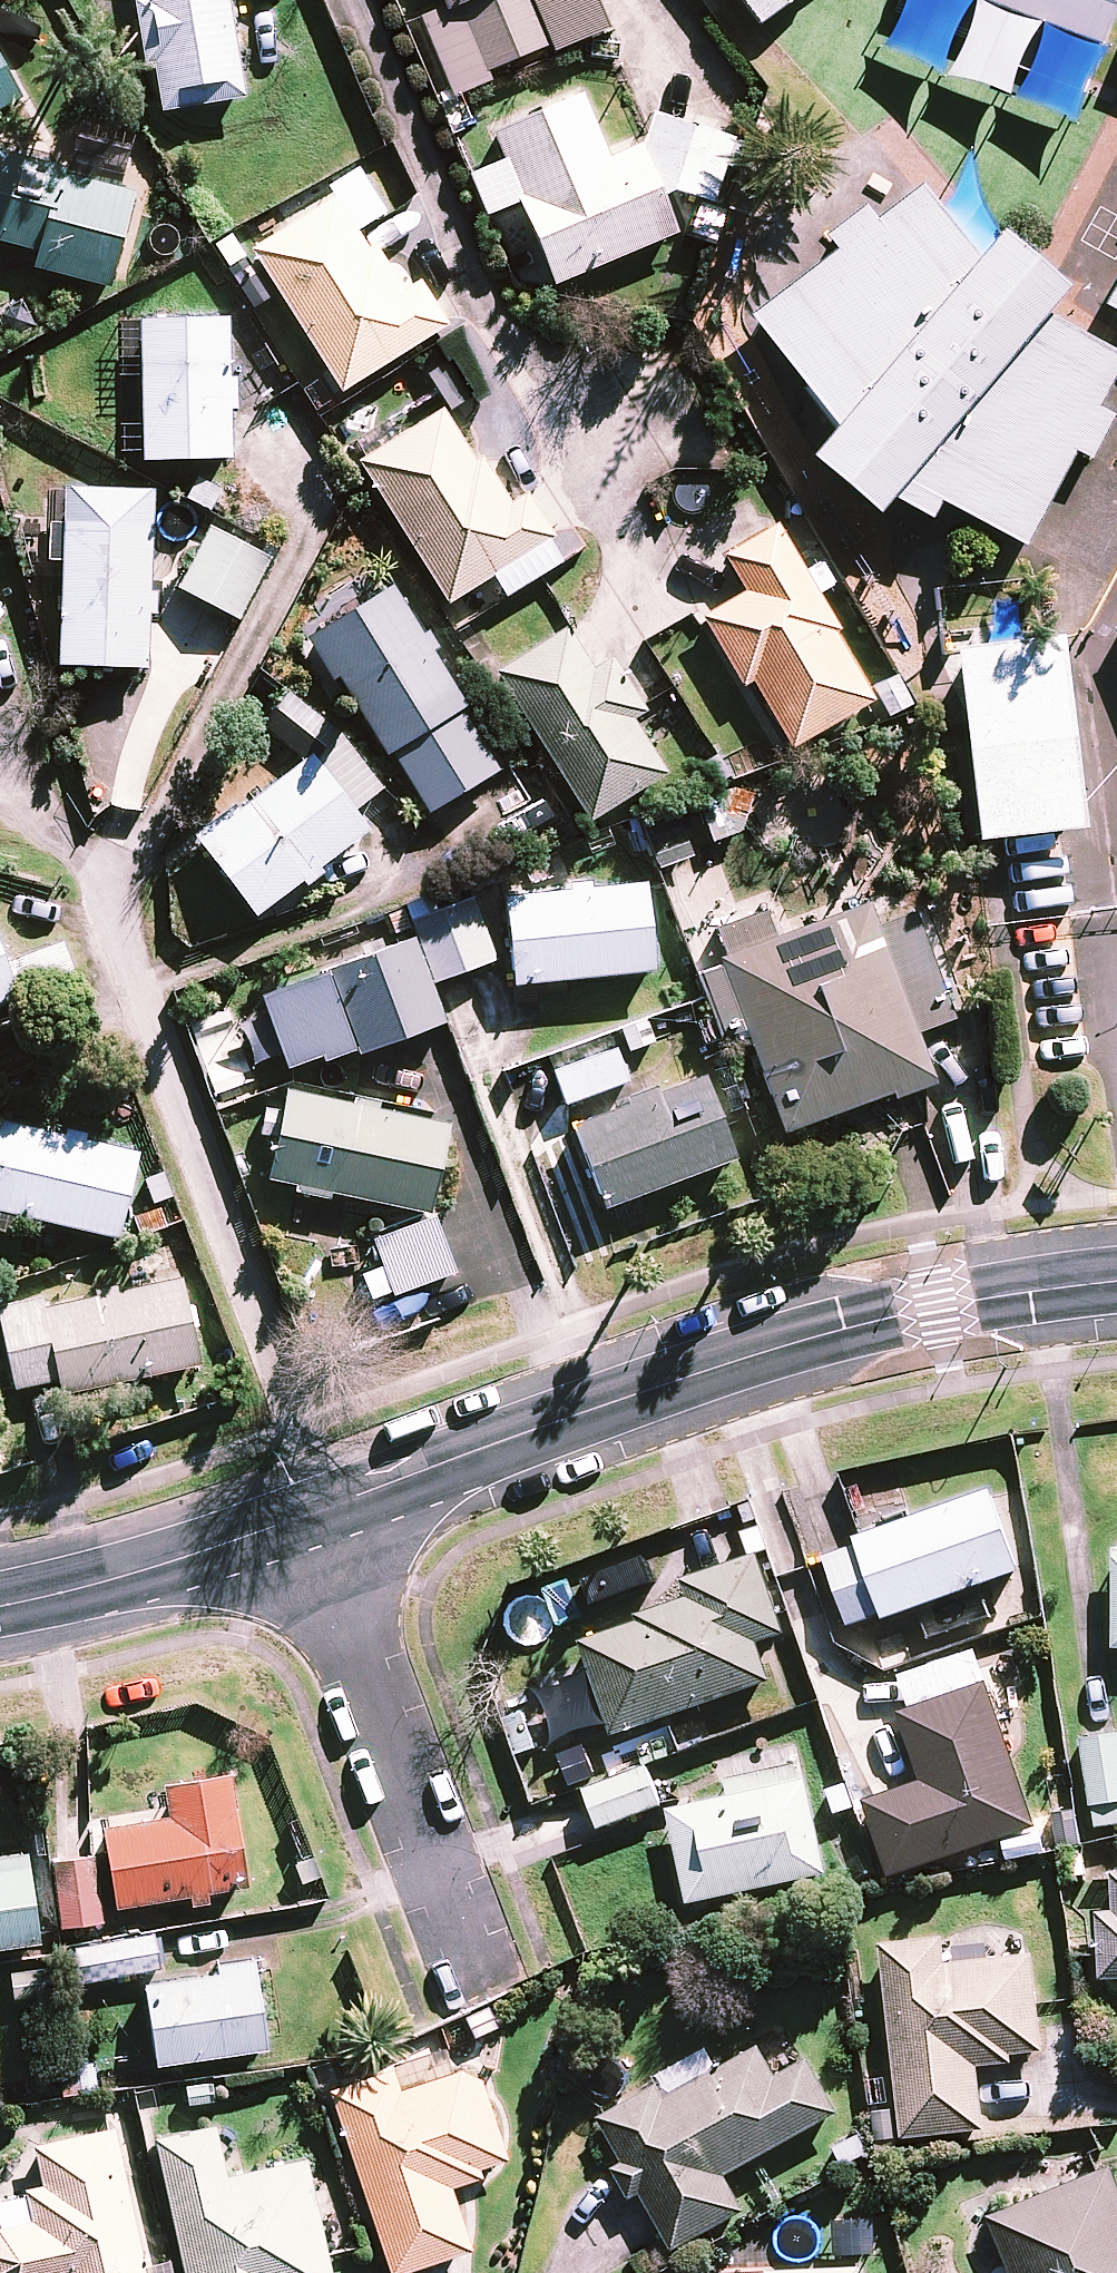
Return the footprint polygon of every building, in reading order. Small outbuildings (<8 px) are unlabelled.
[(139,5),(129,7),(139,66),(140,73),(150,71),(157,118),(241,105),(224,0),(138,0),(139,5)] [(442,17),(456,11),(483,0),(435,0),(442,17)] [(456,11),(484,78),(543,53),(521,0),(483,0),(456,11)] [(591,0),(526,0),(550,57),(605,34),(591,0)] [(758,32),(801,0),(734,0),(758,32)] [(18,102),(0,71),(0,112),(18,102)] [(577,102),(490,139),(516,201),(512,202),(550,291),(674,239),(658,201),(637,150),(603,164),(577,102)] [(647,117),(637,150),(658,201),(671,196),(710,208),(731,143),(647,117)] [(32,256),(28,273),(105,293),(130,199),(62,181),(64,173),(0,157),(0,248),(32,256)] [(745,321),(827,435),(802,465),(869,523),(883,505),(924,526),(932,508),(1019,551),(1069,457),(1085,466),(1108,421),(1092,413),(1116,366),(1116,359),(1042,320),(1059,298),(991,240),(972,263),(917,190),(871,225),(860,212),(820,242),(831,256),(745,321)] [(331,203),(249,256),(339,396),(446,329),(417,284),(400,295),(371,250),(364,254),(331,203)] [(224,324),(137,326),(139,466),(227,464),(226,414),(233,414),(233,383),(225,383),(224,324)] [(437,414),(354,465),(443,609),(550,543),(523,499),(508,508),(478,460),(469,465),(437,414)] [(150,495),(62,492),(60,528),(45,528),(44,566),(59,567),(55,669),(144,672),(150,495)] [(749,686),(788,753),(869,706),(829,638),(834,635),(771,527),(718,558),(739,596),(696,621),(738,692),(749,686)] [(268,564),(208,531),(175,592),(235,624),(268,564)] [(334,684),(381,762),(387,758),(460,714),(462,713),(430,660),(436,656),(415,621),(409,625),(390,595),(305,647),(329,687),(334,684)] [(492,678),(586,828),(663,780),(629,725),(641,717),(637,710),(607,662),(588,674),(563,634),(492,678)] [(1077,836),(1056,643),(1041,645),(951,655),(973,848),(1077,836)] [(302,764),(307,761),(349,816),(378,793),(327,725),(285,694),(258,730),(302,764)] [(460,714),(387,758),(415,802),(425,820),(497,776),(460,714)] [(190,841),(252,921),(298,886),(302,891),(319,878),(314,873),(364,835),(349,816),(307,761),(302,764),(235,816),(230,810),(190,841)] [(498,902),(508,990),(650,975),(641,887),(587,893),(586,884),(564,887),(565,895),(498,902)] [(432,985),(492,963),(469,901),(408,923),(432,985)] [(883,932),(876,911),(782,946),(772,918),(721,937),(732,965),(725,967),(727,973),(705,981),(729,1047),(752,1039),(790,1142),(897,1102),(900,1108),(943,1091),(925,1042),(962,1028),(921,918),(883,932)] [(357,1054),(359,1060),(442,1029),(410,943),(255,1001),(282,1073),(317,1060),(320,1068),(357,1054)] [(15,1003),(0,964),(0,1009),(15,1003)] [(543,1061),(561,1109),(626,1086),(608,1037),(543,1061)] [(568,1129),(598,1211),(730,1164),(700,1081),(653,1098),(651,1093),(622,1103),(624,1109),(568,1129)] [(273,1140),(264,1183),(291,1189),(290,1196),(327,1204),(329,1197),(425,1217),(444,1128),(375,1113),(376,1107),(353,1102),(352,1109),(283,1094),(279,1112),(263,1109),(257,1137),(273,1140)] [(113,1242),(133,1158),(81,1146),(83,1139),(61,1133),(59,1141),(0,1127),(0,1216),(113,1242)] [(392,1300),(454,1278),(432,1219),(370,1241),(392,1300)] [(198,1369),(179,1283),(41,1312),(38,1301),(0,1309),(0,1348),(10,1395),(55,1386),(57,1398),(198,1369)] [(879,1627),(1015,1579),(986,1497),(860,1541),(850,1545),(853,1552),(877,1621),(879,1627)] [(845,1632),(877,1621),(853,1552),(820,1563),(845,1632)] [(611,1743),(769,1688),(755,1650),(782,1640),(754,1559),(678,1586),(684,1604),(634,1622),(636,1629),(578,1649),(611,1743)] [(895,1681),(907,1715),(983,1688),(971,1655),(895,1681)] [(860,1808),(887,1883),(1034,1832),(983,1688),(907,1715),(893,1719),(917,1788),(860,1808)] [(1116,1827),(1116,1740),(1078,1746),(1091,1831),(1116,1827)] [(664,1816),(685,1911),(823,1880),(798,1768),(722,1785),(726,1802),(693,1810),(664,1816)] [(581,1797),(596,1836),(659,1811),(658,1808),(645,1773),(581,1797)] [(100,1833),(114,1914),(186,1901),(188,1911),(207,1907),(205,1898),(244,1891),(224,1778),(160,1790),(166,1822),(100,1833)] [(23,1859),(0,1862),(0,1953),(35,1949),(23,1859)] [(101,1923),(92,1860),(49,1866),(58,1929),(101,1923)] [(1108,1880),(1110,1917),(1092,1918),(1094,1958),(1096,1986),(1116,1985),(1116,1879),(1108,1880)] [(73,1951),(80,1987),(159,1973),(152,1937),(73,1951)] [(941,1943),(876,1950),(898,2145),(982,2135),(975,2073),(1009,2069),(1009,2061),(1041,2058),(1030,1960),(944,1970),(941,1943)] [(154,2070),(265,2053),(251,1962),(213,1968),(214,1977),(141,1988),(154,2070)] [(724,2181),(837,2119),(807,2064),(774,2082),(757,2052),(662,2105),(655,2092),(606,2118),(597,2123),(622,2168),(610,2174),(628,2206),(640,2200),(671,2256),(743,2216),(724,2181)] [(386,2272),(411,2272),(469,2254),(447,2190),(478,2180),(475,2171),(503,2161),(476,2081),(457,2073),(395,2093),(389,2075),(327,2095),(386,2272)] [(181,2272),(328,2272),(304,2163),(224,2180),(213,2129),(153,2142),(181,2272)] [(112,2130),(30,2147),(39,2189),(23,2192),(30,2224),(0,2230),(0,2272),(143,2272),(112,2130)] [(1109,2171),(984,2222),(1006,2272),(1116,2272),(1116,2190),(1109,2171)]
